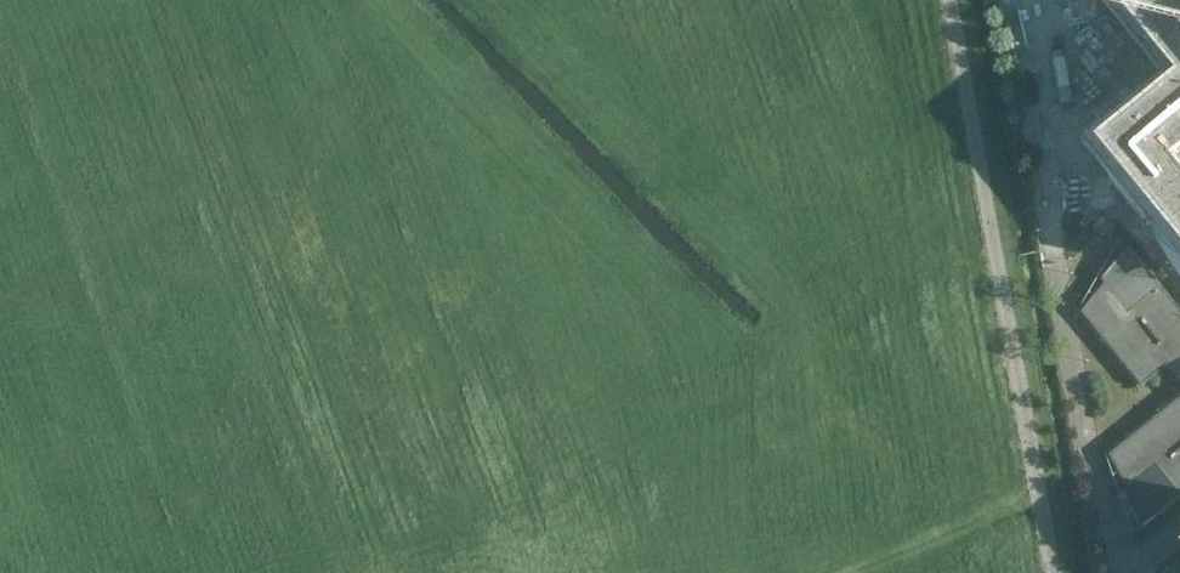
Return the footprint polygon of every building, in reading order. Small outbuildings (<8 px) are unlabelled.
[(1179,92),(1091,163),(1179,272),(1179,0),(1104,0),(1179,92)]
